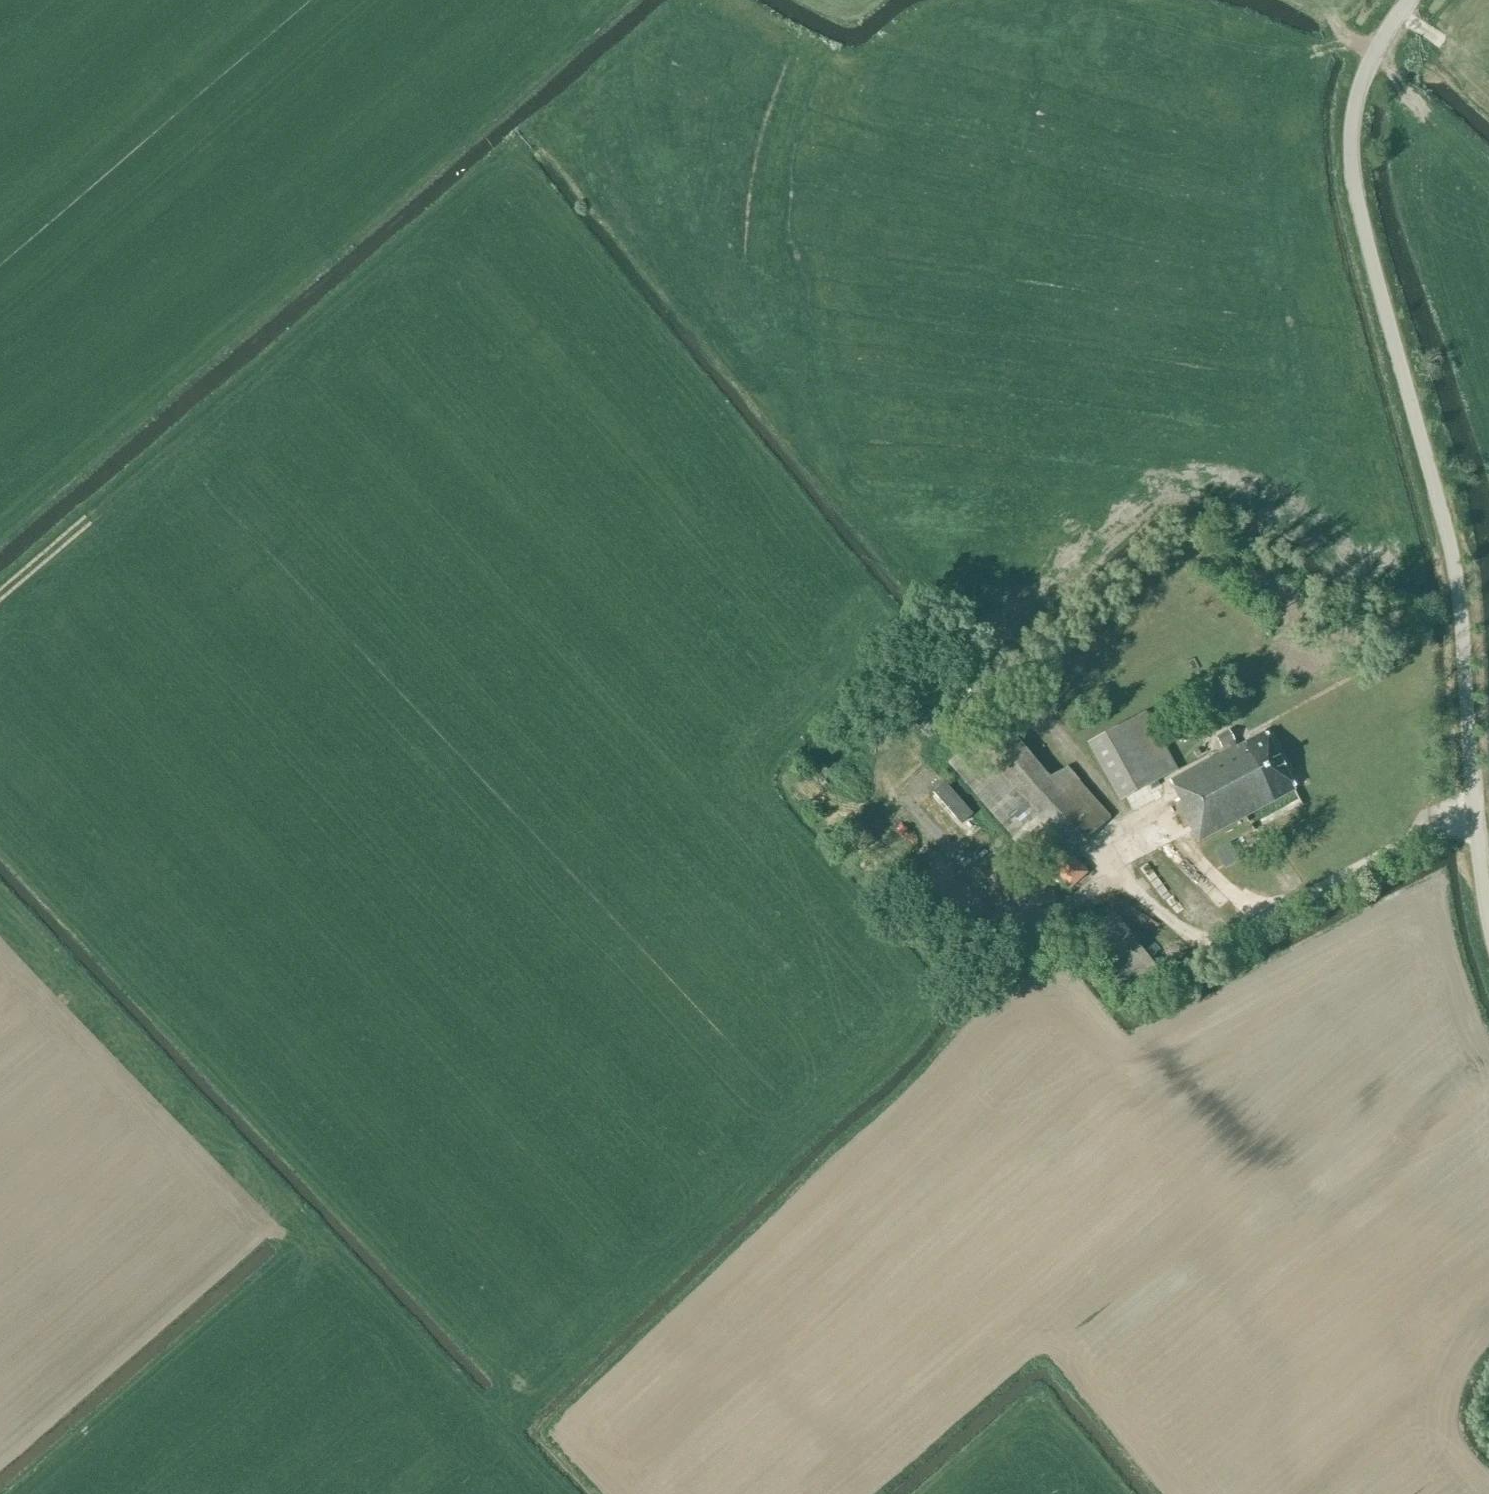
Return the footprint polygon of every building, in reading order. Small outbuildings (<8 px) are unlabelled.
[(1119,803),(1178,771),(1145,712),(1087,744),(1119,803)] [(1069,779),(1057,789),(997,719),(953,757),(1030,844),(1070,889),(1088,873),(1071,854),(1108,821),(1069,779)] [(1237,747),(1229,732),(1217,739),(1222,748),(1230,743),(1232,747),(1169,782),(1179,800),(1176,802),(1205,856),(1208,854),(1212,863),(1222,857),(1218,849),(1224,845),(1217,832),(1296,790),(1265,732),(1237,747)] [(961,825),(972,816),(943,782),(932,792),(961,825)] [(1129,997),(1160,973),(1114,912),(1083,936),(1129,997)]
